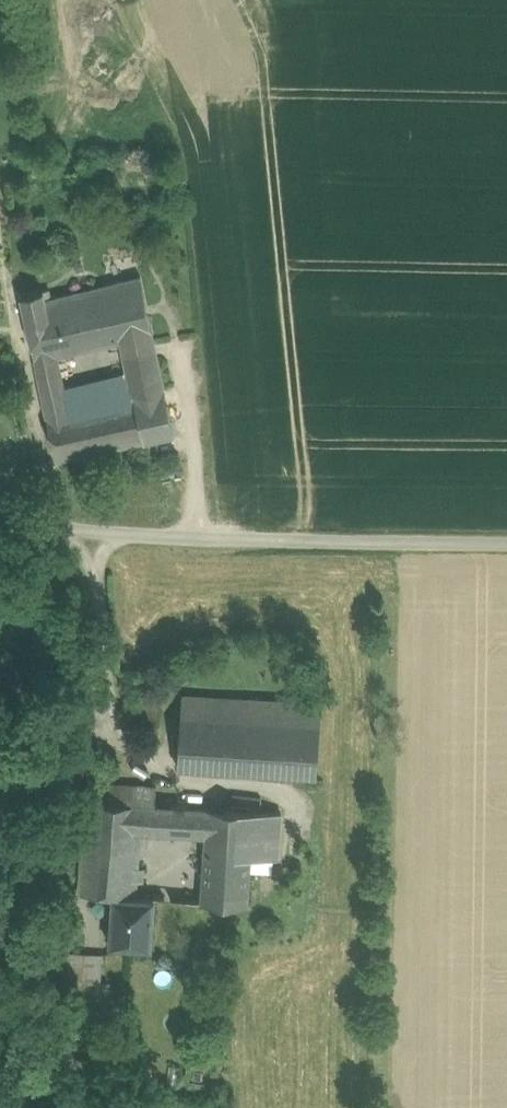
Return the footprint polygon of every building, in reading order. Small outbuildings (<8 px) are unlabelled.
[(70,294),(82,349),(121,340),(153,332),(141,276),(70,294)] [(51,328),(45,300),(51,298),(48,289),(21,295),(35,360),(57,355),(51,328)] [(51,328),(57,355),(82,349),(70,294),(51,298),(45,300),(51,328)] [(153,332),(121,340),(123,350),(156,343),(153,332)] [(158,357),(156,343),(123,350),(125,363),(158,357)] [(68,409),(64,390),(57,355),(35,360),(46,414),(68,409)] [(164,388),(158,357),(125,363),(128,375),(132,395),(164,388)] [(68,409),(132,395),(128,375),(64,390),(68,409)] [(164,388),(132,395),(68,409),(46,414),(56,461),(174,434),(164,388)] [(182,697),(178,768),(317,777),(321,707),(182,697)] [(144,803),(156,804),(157,786),(89,781),(88,799),(144,803)] [(83,854),(140,859),(142,829),(144,803),(88,799),(83,854)] [(156,804),(144,803),(142,829),(206,834),(201,902),(247,906),(249,880),(254,813),(156,804)] [(273,814),(254,813),(249,880),(264,882),(269,883),(273,814)] [(80,892),(113,895),(136,897),(140,859),(83,854),(80,892)] [(264,882),(249,880),(247,906),(262,908),(264,882)] [(136,897),(113,895),(109,944),(151,947),(154,898),(136,897)] [(102,953),(69,951),(67,978),(69,979),(67,1007),(106,1011),(108,981),(100,981),(102,953)]
